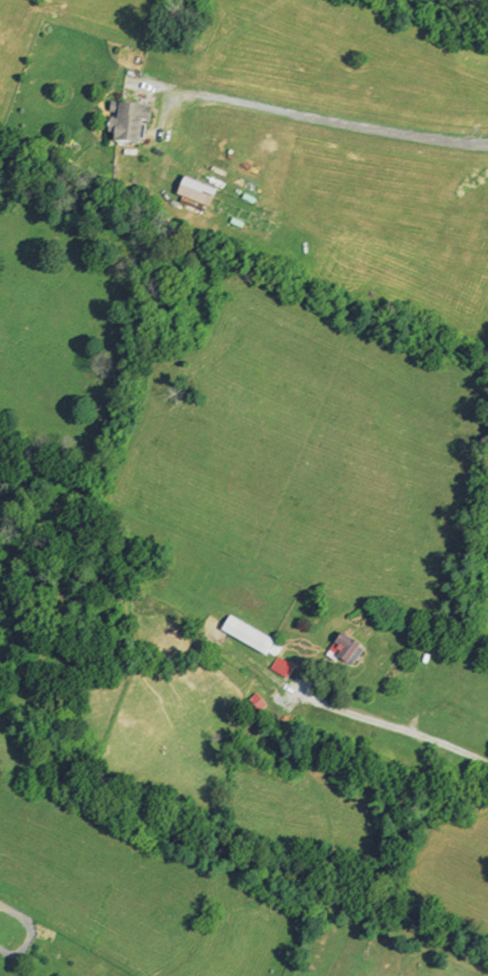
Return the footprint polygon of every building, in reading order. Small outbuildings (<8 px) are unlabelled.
[(141,124),(137,152),(112,149),(113,142),(105,141),(107,126),(114,126),(115,118),(108,117),(110,103),(119,104),(150,108),(148,125),(141,124)] [(222,628),(225,622),(230,614),(273,638),(265,653),(229,632),(222,628)] [(342,628),(326,655),(336,660),(339,655),(354,663),(363,646),(359,644),(362,639),(342,628)] [(270,668),(276,656),(294,665),(288,677),(270,668)] [(248,698),(255,691),(267,703),(260,710),(248,698)]
